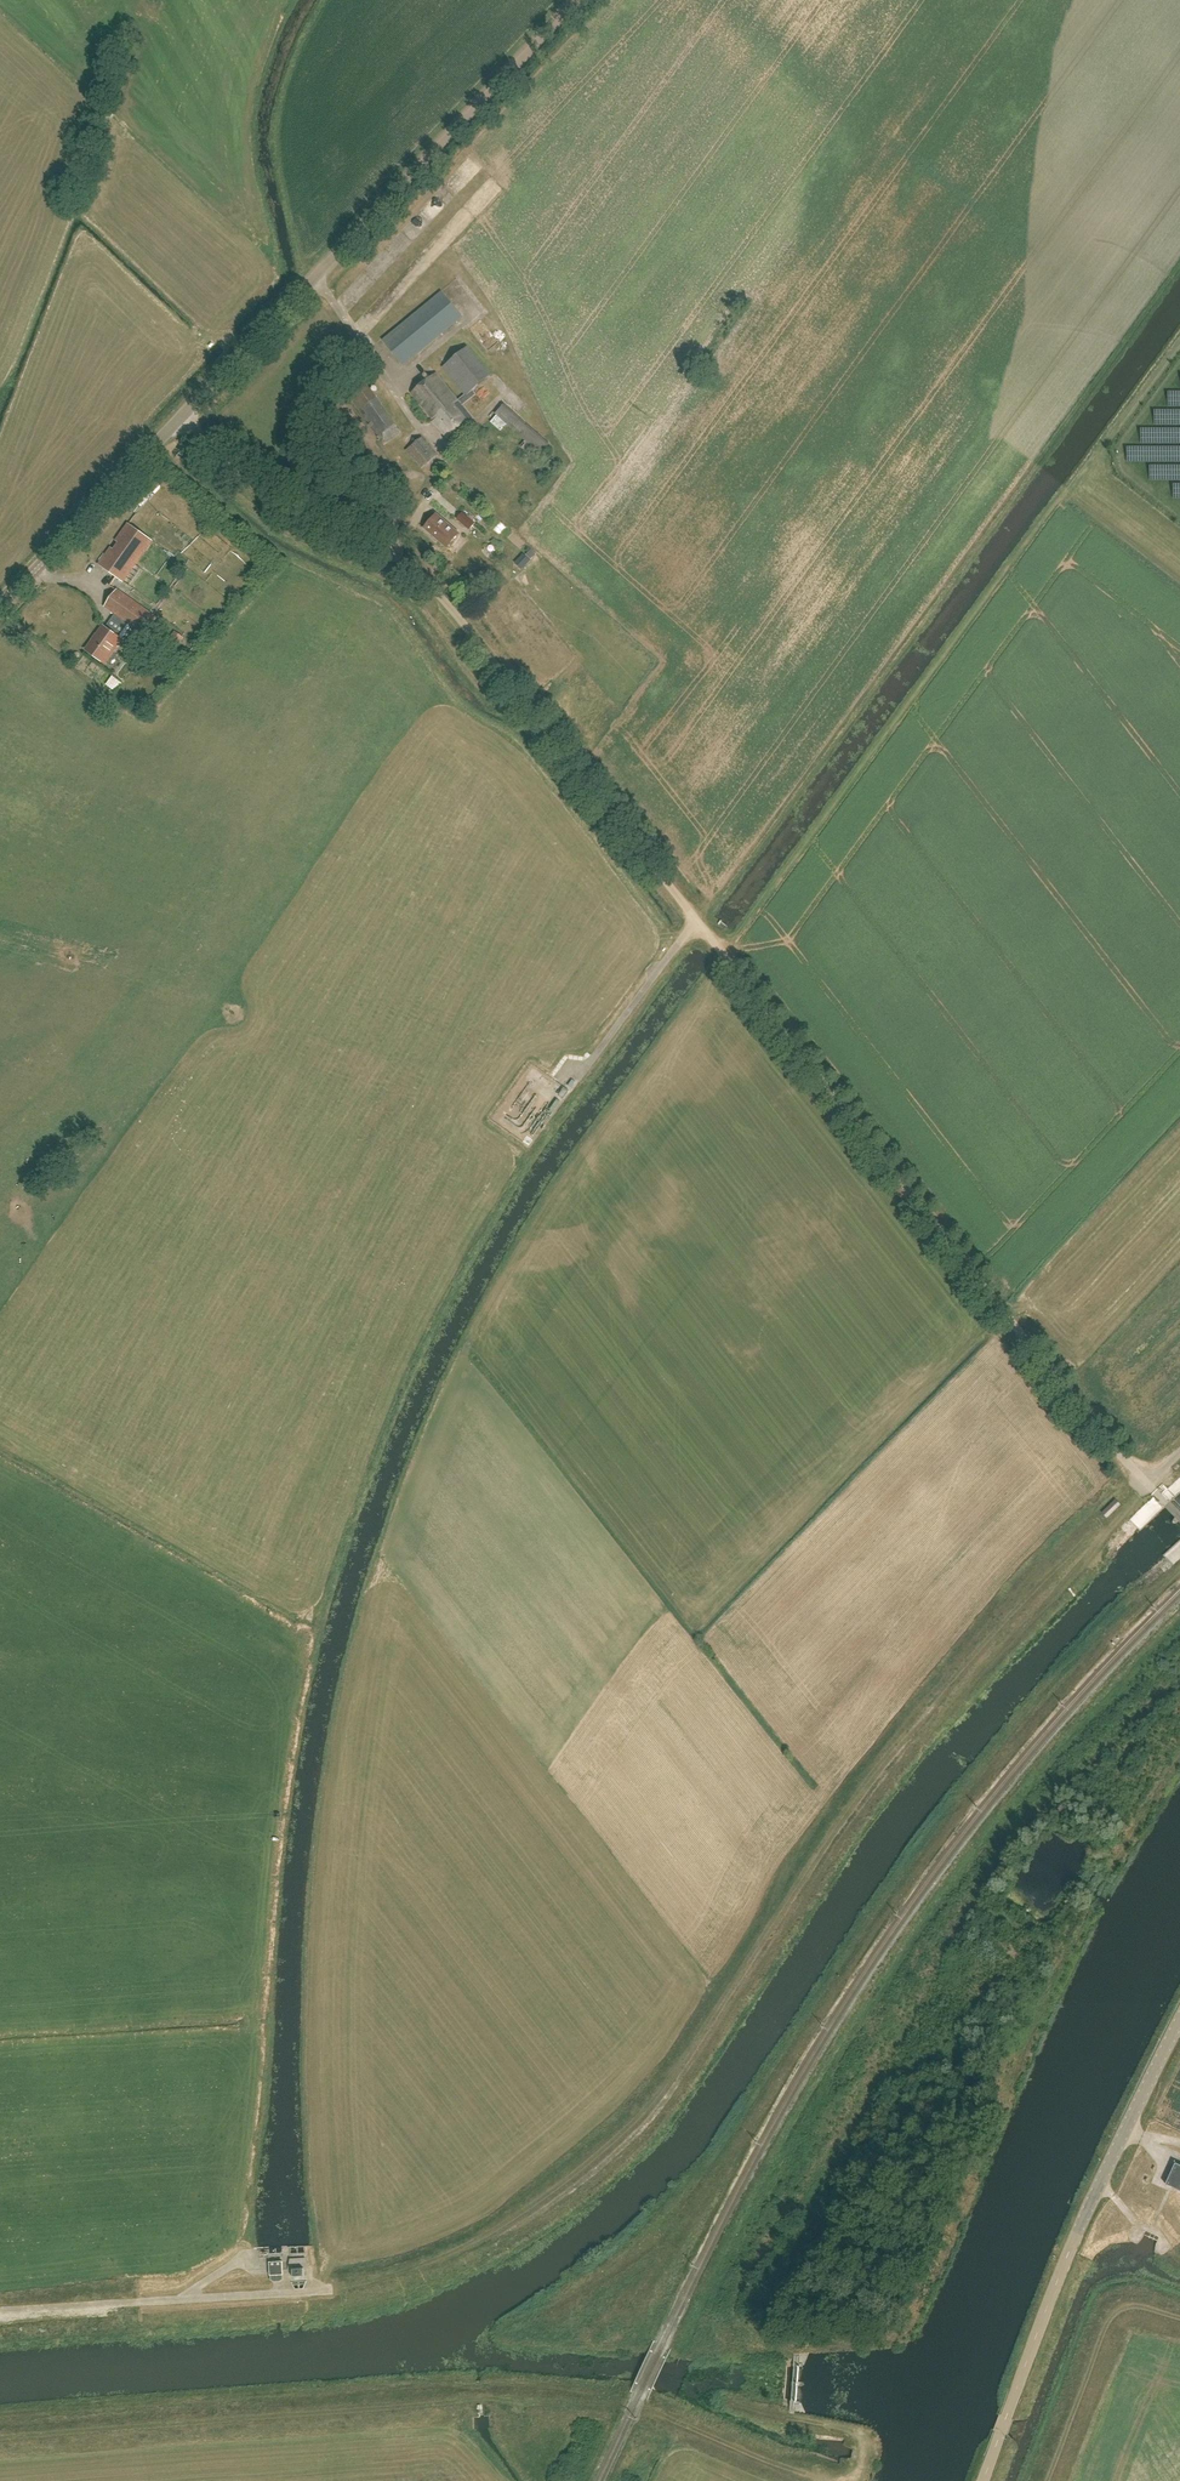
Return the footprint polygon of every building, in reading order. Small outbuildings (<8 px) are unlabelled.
[(467,184),(478,174),(469,164),(458,175),(467,184)] [(462,317),(443,292),(384,340),(404,364),(462,317)] [(489,345),(498,337),(484,320),(475,328),(489,345)] [(491,375),(468,346),(443,366),(464,392),(457,398),(436,372),(411,392),(434,421),(448,438),(473,418),(462,405),(475,394),(472,390),(491,375)] [(401,433),(361,375),(344,387),(384,445),(401,433)] [(516,394),(511,398),(518,406),(523,401),(516,394)] [(437,455),(422,437),(406,449),(421,468),(437,455)] [(477,522),(463,511),(457,519),(471,529),(477,522)] [(459,533),(437,514),(425,528),(447,547),(459,533)] [(112,547),(99,564),(123,581),(152,541),(129,524),(116,541),(119,543),(114,549),(112,547)] [(532,560),(524,552),(515,562),(522,569),(532,560)] [(156,617),(117,589),(104,606),(144,635),(156,617)] [(104,664),(121,640),(103,628),(86,651),(104,664)] [(176,647),(183,637),(174,630),(167,641),(176,647)] [(116,676),(110,684),(119,691),(125,683),(116,676)] [(1175,2162),(1166,2184),(1179,2191),(1179,2164),(1175,2162)] [(282,2260),(269,2261),(270,2275),(283,2274),(282,2260)] [(304,2268),(292,2268),(293,2277),(304,2276),(304,2268)]
